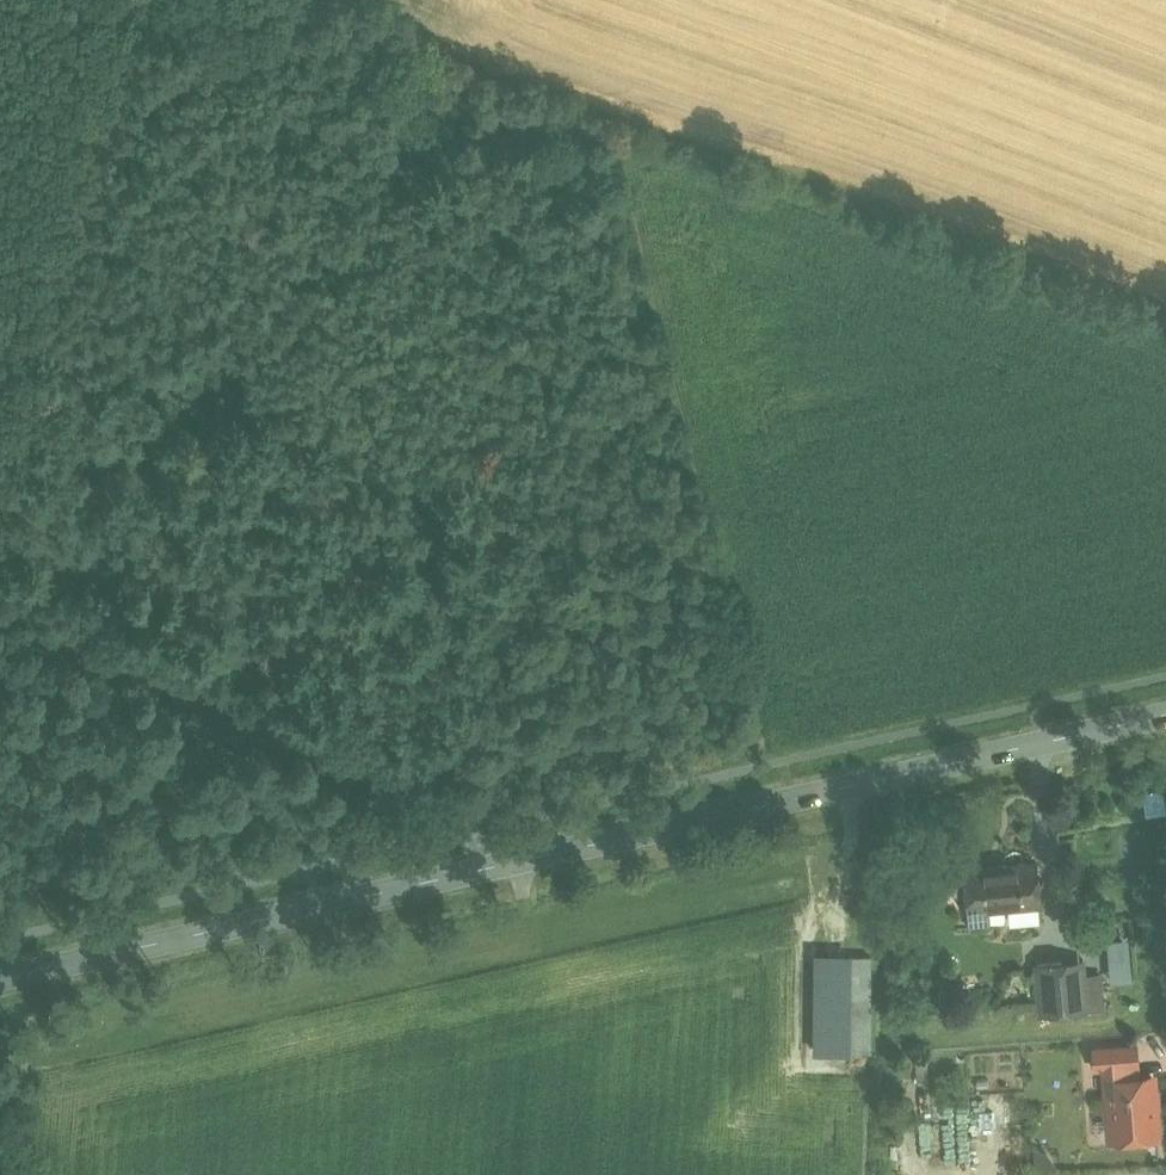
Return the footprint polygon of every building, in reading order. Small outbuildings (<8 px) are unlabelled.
[(1036,858),(963,865),(967,913),(989,911),(988,906),(1040,901),(1036,858)] [(871,954),(850,954),(849,1050),(871,1050),(871,954)] [(1084,957),(1065,958),(1068,990),(1038,993),(1040,1012),(1088,1007),(1084,957)] [(1065,958),(1035,961),(1038,993),(1068,990),(1065,958)] [(1136,1042),(1093,1045),(1094,1065),(1135,1062),(1138,1062),(1136,1042)] [(1135,1062),(1106,1064),(1108,1093),(1105,1096),(1106,1111),(1110,1114),(1112,1136),(1157,1132),(1152,1073),(1136,1074),(1135,1062)]
